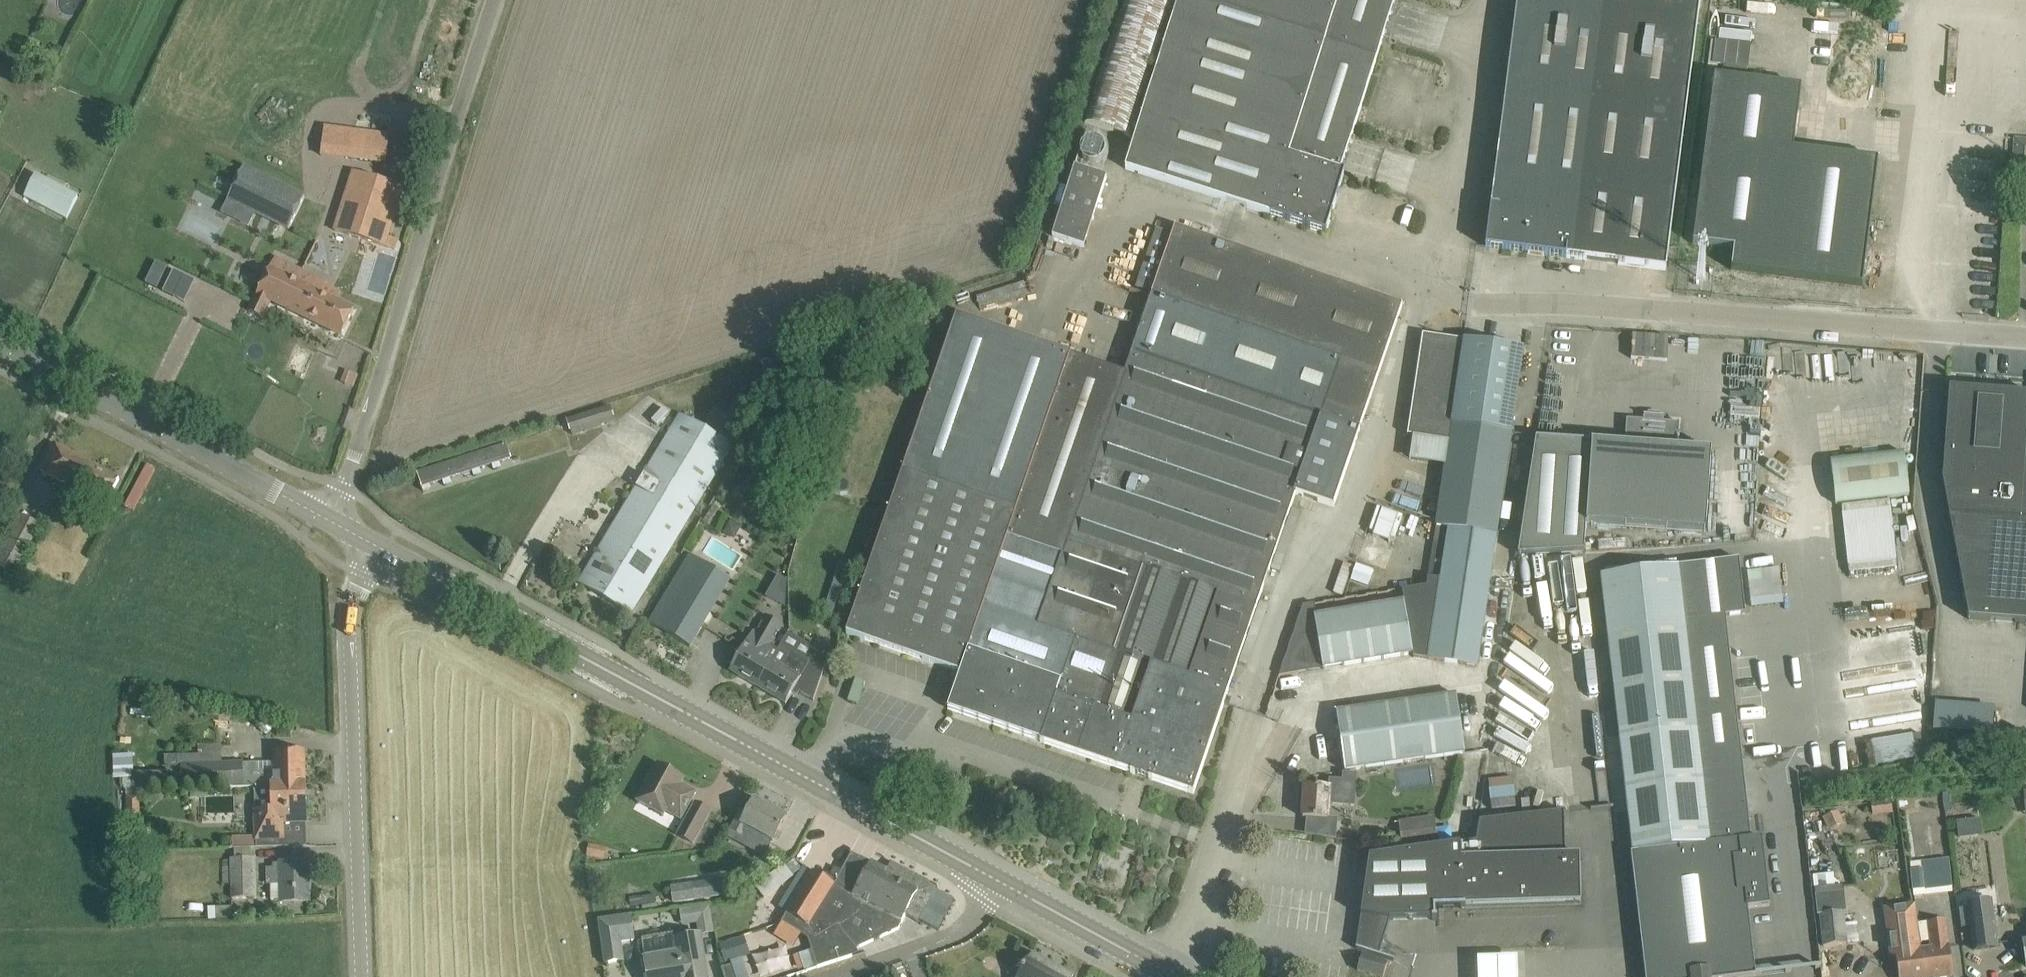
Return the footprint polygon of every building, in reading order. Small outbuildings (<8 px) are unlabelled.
[(1140,123),(1136,121),(1175,0),(1124,0),(1085,122),(1131,137),(1133,129),(1137,131),(1140,123)] [(1125,169),(1227,201),(1223,213),(1243,219),(1247,207),(1291,221),(1326,232),(1331,216),(1345,173),(1341,171),(1395,0),(1179,0),(1140,123),(1137,131),(1125,169)] [(1488,227),(1486,247),(1666,270),(1700,0),(1517,0),(1488,227)] [(1716,57),(1752,59),(1753,31),(1717,29),(1716,57)] [(1714,78),(1694,243),(1735,248),(1732,269),(1861,286),(1878,161),(1793,150),(1800,88),(1714,78)] [(386,164),(390,135),(354,130),(351,160),(386,164)] [(1085,142),(1090,163),(1112,158),(1107,137),(1085,142)] [(2014,138),(2012,168),(2025,169),(2025,139),(2014,138)] [(227,196),(289,226),(304,194),(243,164),(227,196)] [(1075,166),(1052,236),(1084,246),(1097,207),(1099,200),(1107,176),(1075,166)] [(404,187),(385,181),(354,171),(335,230),(385,246),(388,237),(404,187)] [(36,174),(24,195),(23,197),(66,220),(79,198),(36,174)] [(850,627),(848,634),(960,673),(948,709),(1040,741),(1134,773),(1151,779),(1194,793),(1224,703),(1224,702),(1238,663),(1259,602),(1270,568),(1290,509),(1296,493),(1334,506),(1402,305),(1234,247),(1238,235),(1218,229),(1214,240),(1175,227),(1172,234),(1156,229),(1136,289),(1152,294),(1132,352),(1125,374),(1105,367),(1071,355),(957,315),(850,627)] [(388,237),(385,246),(395,249),(398,240),(388,237)] [(270,300),(309,319),(321,293),(326,283),(275,257),(249,311),(262,317),(270,300)] [(321,293),(309,319),(342,335),(354,309),(321,293)] [(1423,334),(1408,435),(1449,441),(1463,339),(1423,334)] [(1445,466),(1429,577),(1441,579),(1489,586),(1525,349),(1463,339),(1449,441),(1445,466)] [(1942,481),(1967,617),(2025,622),(2025,394),(1949,388),(1942,481)] [(572,430),(573,434),(614,422),(613,416),(615,416),(612,404),(567,419),(570,430),(572,430)] [(1592,441),(1587,523),(1588,523),(1706,530),(1711,449),(1679,447),(1680,422),(1664,421),(1664,416),(1660,416),(1660,413),(1648,412),(1648,415),(1644,415),(1644,420),(1627,419),(1625,443),(1592,441)] [(590,565),(580,582),(631,613),(641,596),(732,445),(733,444),(715,434),(681,413),(590,565)] [(417,472),(423,491),(432,489),(431,484),(524,453),(525,459),(564,445),(563,442),(566,441),(561,426),(417,472)] [(1536,437),(1518,555),(1585,551),(1587,523),(1592,441),(1536,437)] [(119,479),(54,444),(40,470),(106,505),(119,479)] [(1903,454),(1831,461),(1835,505),(1907,497),(1903,454)] [(1395,541),(1404,514),(1378,506),(1370,533),(1395,541)] [(0,548),(0,568),(6,572),(7,570),(14,574),(42,523),(20,512),(0,548)] [(729,521),(723,533),(728,536),(737,534),(741,528),(729,521)] [(689,554),(649,623),(690,647),(730,578),(689,554)] [(1739,559),(1601,575),(1633,853),(1631,853),(1645,976),(1745,976),(1755,976),(1748,908),(1770,906),(1762,837),(1751,839),(1725,616),(1745,613),(1739,559)] [(1760,569),(1761,575),(1749,577),(1754,608),(1786,603),(1780,566),(1760,569)] [(782,602),(791,580),(778,574),(768,597),(782,602)] [(1489,586),(1441,579),(1429,659),(1477,667),(1489,586)] [(1413,654),(1404,601),(1317,615),(1314,616),(1323,669),(1413,654)] [(1279,675),(1323,669),(1314,616),(1317,615),(1315,603),(1303,605),(1279,675)] [(729,671),(756,687),(778,650),(772,646),(782,626),(766,617),(757,633),(753,631),(729,671)] [(778,650),(756,687),(786,704),(794,689),(814,701),(828,659),(814,651),(815,649),(788,633),(778,650)] [(165,693),(157,697),(163,707),(173,702),(169,694),(168,691),(165,693)] [(1465,753),(1457,695),(1337,712),(1345,771),(1465,753)] [(1936,704),(1935,733),(1993,734),(1994,705),(1936,704)] [(1869,763),(1919,760),(1917,735),(1867,739),(1869,763)] [(166,771),(132,773),(133,790),(169,790),(254,790),(254,786),(306,784),(305,750),(274,751),(275,763),(243,764),(243,762),(198,763),(198,755),(165,755),(166,771)] [(676,775),(656,764),(636,802),(664,817),(666,814),(680,821),(696,792),(673,780),(676,775)] [(1305,787),(1303,817),(1328,819),(1329,803),(1347,805),(1348,790),(1355,791),(1357,774),(1349,773),(1348,781),(1342,780),(1330,779),(1329,788),(1305,787)] [(1492,806),(1517,805),(1516,778),(1490,779),(1492,806)] [(307,822),(306,784),(254,786),(254,790),(256,837),(256,840),(284,839),(284,823),(307,822)] [(1032,792),(1024,789),(1020,801),(1028,803),(1032,792)] [(141,828),(139,797),(136,797),(135,790),(126,791),(126,796),(125,796),(127,829),(141,828)] [(1893,806),(1897,805),(1896,799),(1875,800),(1875,812),(1893,811),(1893,806)] [(741,809),(732,827),(730,830),(744,838),(749,828),(773,841),(786,816),(755,800),(748,813),(741,809)] [(696,802),(677,837),(693,845),(711,811),(696,802)] [(1581,903),(1580,855),(1577,855),(1577,853),(1563,853),(1561,809),(1479,820),(1476,842),(1369,857),(1356,949),(1378,956),(1390,920),(1435,918),(1435,909),(1466,908),(1465,906),(1581,903)] [(1435,816),(1412,819),(1416,846),(1438,844),(1435,816)] [(256,837),(233,838),(233,849),(257,848),(256,840),(256,837)] [(813,871),(783,922),(808,938),(811,950),(817,967),(858,954),(856,948),(898,929),(918,892),(899,882),(905,869),(891,862),(887,870),(871,861),(870,863),(852,853),(835,884),(813,871)] [(254,858),(230,858),(231,898),(255,898),(254,858)] [(1952,890),(1949,858),(1910,863),(1913,894),(1952,890)] [(308,862),(272,863),(272,868),(266,868),(267,884),(271,885),(272,902),(309,900),(308,862)] [(785,866),(756,888),(763,898),(793,876),(785,866)] [(692,882),(695,898),(725,894),(723,879),(692,882)] [(1846,912),(1844,891),(1815,895),(1818,915),(1819,915),(1822,946),(1847,944),(1847,939),(1845,924),(1844,912),(1846,912)] [(1891,908),(1891,909),(1892,923),(1893,927),(1892,927),(1894,936),(1896,952),(1896,953),(1895,953),(1896,957),(1898,976),(1926,976),(1922,949),(1919,949),(1914,905),(1891,908)] [(1989,906),(1965,909),(1970,957),(1994,954),(1989,906)] [(631,916),(599,920),(606,963),(624,961),(621,942),(634,940),(631,916)] [(1918,923),(1921,944),(1931,942),(1931,948),(1922,949),(1926,976),(1948,976),(1953,976),(1949,945),(1945,920),(1918,923)] [(642,940),(645,958),(647,968),(648,976),(707,976),(705,962),(700,935),(676,939),(675,934),(664,936),(648,939),(642,940)] [(745,935),(720,943),(727,961),(751,952),(745,935)] [(1053,966),(1030,953),(1018,976),(1047,976),(1053,966)] [(1362,955),(1358,970),(1380,976),(1383,976),(1388,963),(1362,955)] [(1480,958),(1481,976),(1522,976),(1522,956),(1480,958)] [(1047,976),(1074,976),(1053,966),(1047,976)]
